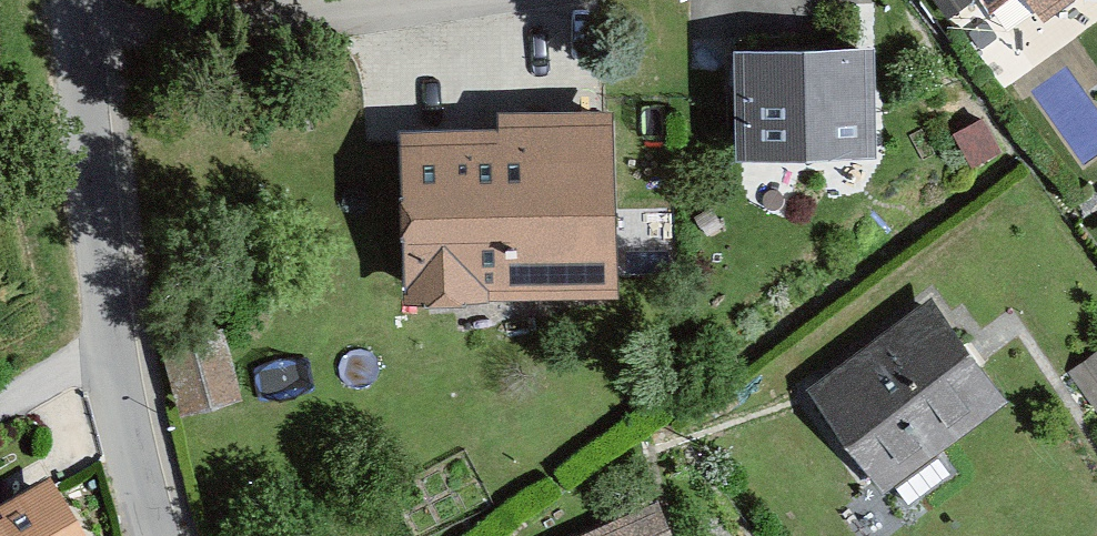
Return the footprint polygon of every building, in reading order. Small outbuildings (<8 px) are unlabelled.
[(982,14),(1007,0),(971,0),(982,14)] [(1037,25),(1064,0),(1014,0),(1037,25)] [(723,54),(725,165),(865,163),(864,52),(723,54)] [(393,297),(607,298),(608,112),(488,111),(488,131),(393,131),(393,297)] [(806,392),(881,494),(1007,402),(933,301),(848,362),(826,333),(797,354),(818,383),(806,392)] [(220,332),(155,347),(172,417),(236,402),(220,332)] [(1071,377),(1096,413),(1096,358),(1071,377)] [(44,493),(0,519),(0,535),(70,535),(44,493)] [(656,510),(593,535),(667,535),(656,510)]
